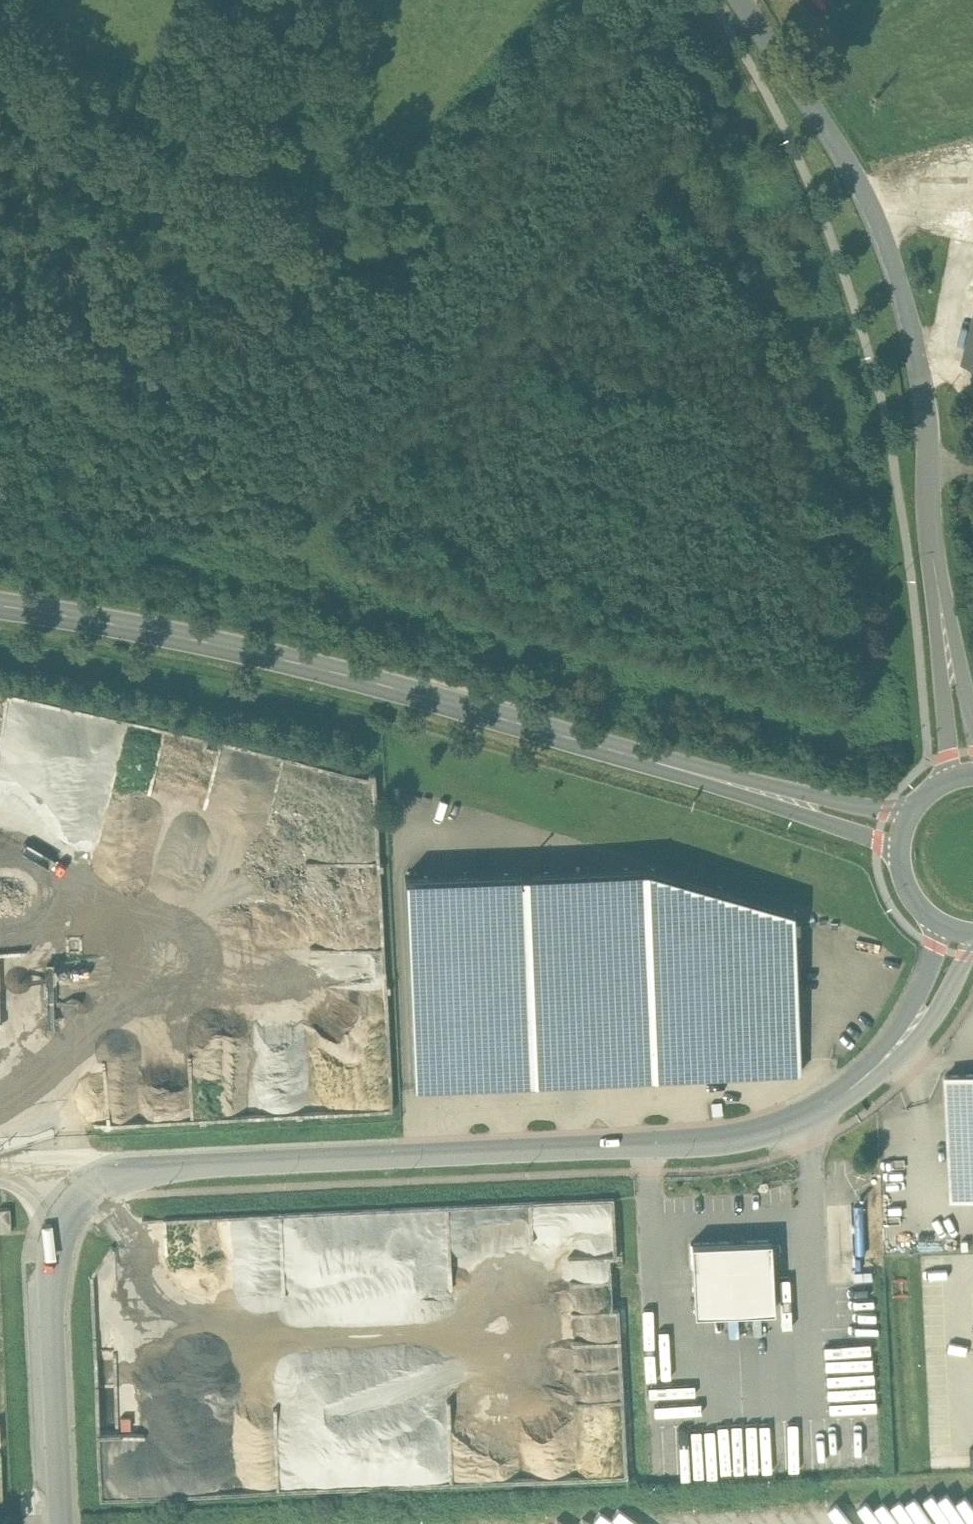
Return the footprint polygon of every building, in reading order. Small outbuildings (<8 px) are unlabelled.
[(963,361),(972,363),(972,321),(963,361)] [(646,865),(405,877),(415,1090),(801,1071),(793,909),(646,865)] [(946,1075),(952,1197),(972,1196),(972,1073),(946,1075)] [(0,1209),(0,1232),(12,1232),(11,1208),(0,1209)] [(770,1239),(692,1243),(695,1312),(774,1308),(770,1239)]
